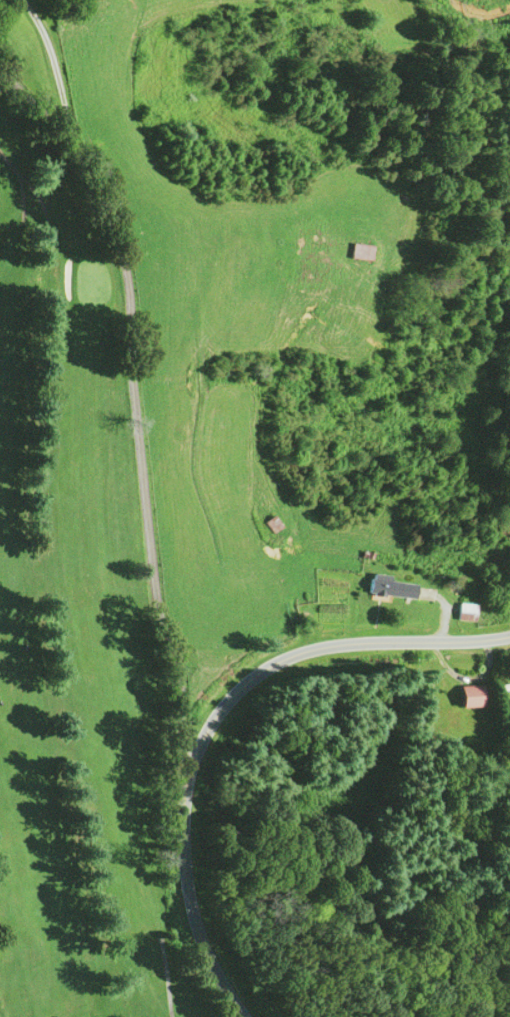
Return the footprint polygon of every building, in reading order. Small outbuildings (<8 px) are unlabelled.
[(374,262),(378,248),(356,243),(352,257),(374,262)] [(283,528),(277,516),(266,522),(271,533),(283,528)] [(390,579),(390,573),(368,572),(366,592),(415,596),(417,581),(390,579)] [(455,617),(469,617),(469,603),(455,603),(455,617)] [(483,684),(460,684),(460,706),(483,706),(483,684)]
